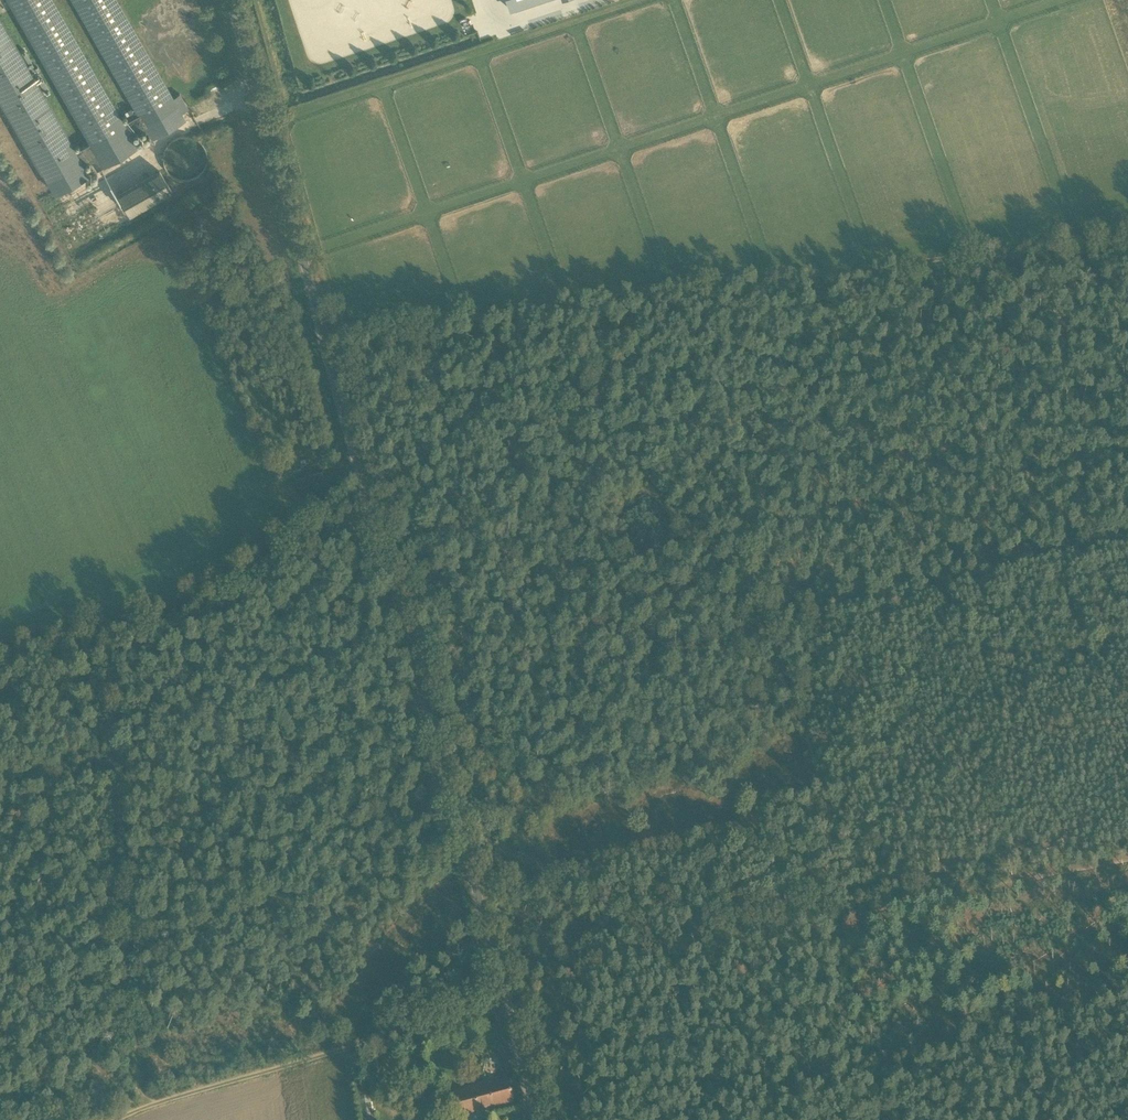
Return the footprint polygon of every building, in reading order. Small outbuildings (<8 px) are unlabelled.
[(84,162),(90,158),(96,170),(138,146),(132,135),(145,127),(151,138),(185,119),(181,112),(188,108),(179,94),(172,98),(153,65),(116,0),(72,0),(137,114),(124,122),(55,0),(8,0),(89,142),(76,150),(0,16),(0,96),(56,193),(90,173),(84,162)] [(510,9),(538,0),(508,0),(510,9)] [(118,193),(130,214),(171,191),(160,170),(118,193)] [(513,1103),(510,1095),(508,1085),(488,1091),(486,1083),(453,1092),(461,1117),(513,1103)]
